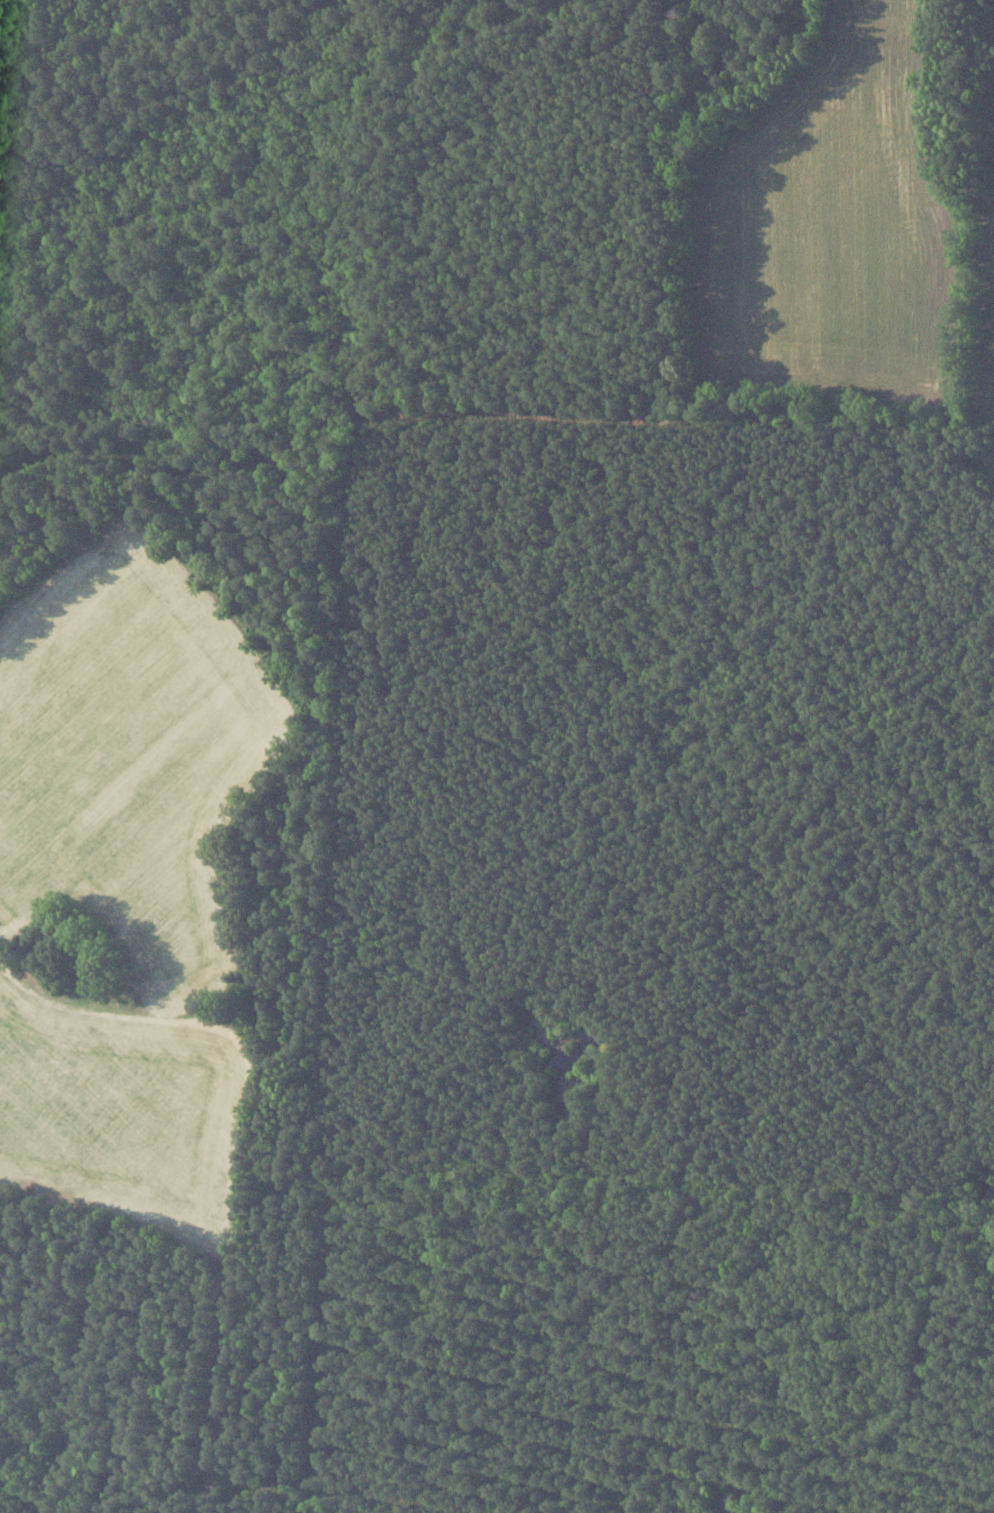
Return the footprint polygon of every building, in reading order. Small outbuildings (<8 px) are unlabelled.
[(107,966),(115,976),(107,982),(98,972),(107,966)]
